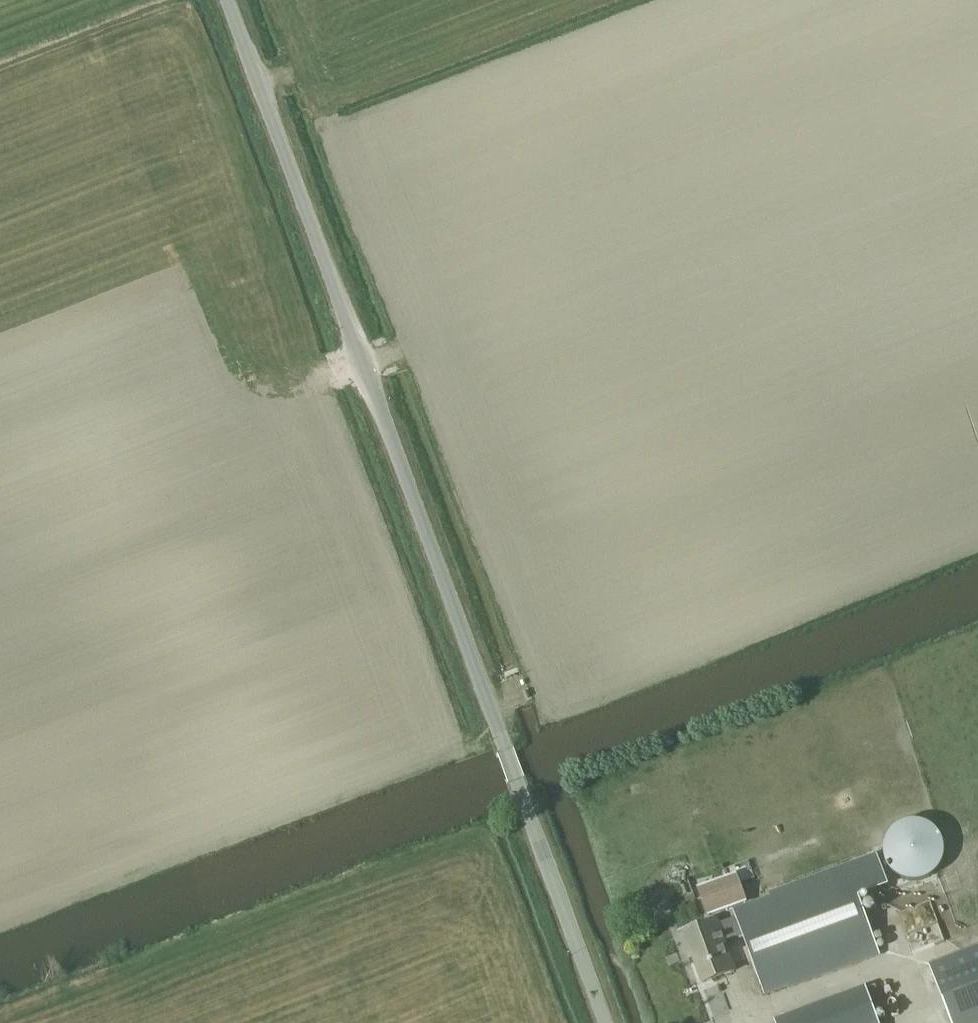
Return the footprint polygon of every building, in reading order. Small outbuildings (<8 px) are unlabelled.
[(950,848),(950,847),(949,842),(948,837),(946,832),(942,827),(939,824),(934,821),(929,819),(923,817),(918,817),(911,819),(906,821),(901,824),(897,829),(893,834),(891,840),(890,846),(891,852),(892,858),(895,863),(899,868),(903,872),(907,874),(913,876),(919,877),(925,877),(930,875),(935,873),(940,869),(945,864),(947,860),(949,854),(950,848)] [(880,952),(859,896),(848,867),(735,910),(738,917),(719,924),(717,920),(681,934),(687,950),(691,948),(704,983),(736,971),(725,940),(744,933),(766,994),(880,952)] [(745,902),(739,885),(741,882),(738,874),(734,872),(727,874),(726,878),(699,887),(709,915),(745,902)] [(931,965),(953,1022),(977,1022),(977,947),(931,965)] [(866,987),(776,1020),(777,1022),(879,1022),(866,987)]
